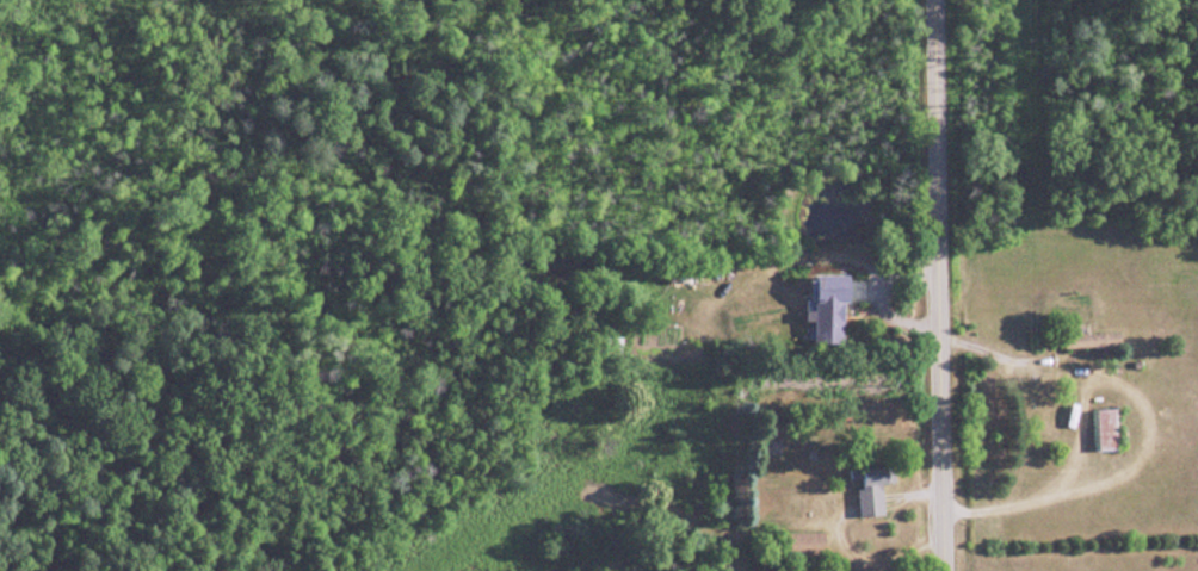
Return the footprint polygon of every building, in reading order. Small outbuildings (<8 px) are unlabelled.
[(820,274),(819,319),(831,320),(831,313),(843,313),(844,302),(856,303),(856,286),(870,286),(870,275),(820,274)] [(1121,450),(1121,408),(1093,408),(1093,450),(1121,450)] [(886,514),(884,482),(897,481),(896,466),(859,469),(864,516),(886,514)] [(789,532),(789,554),(828,554),(828,532),(789,532)]
